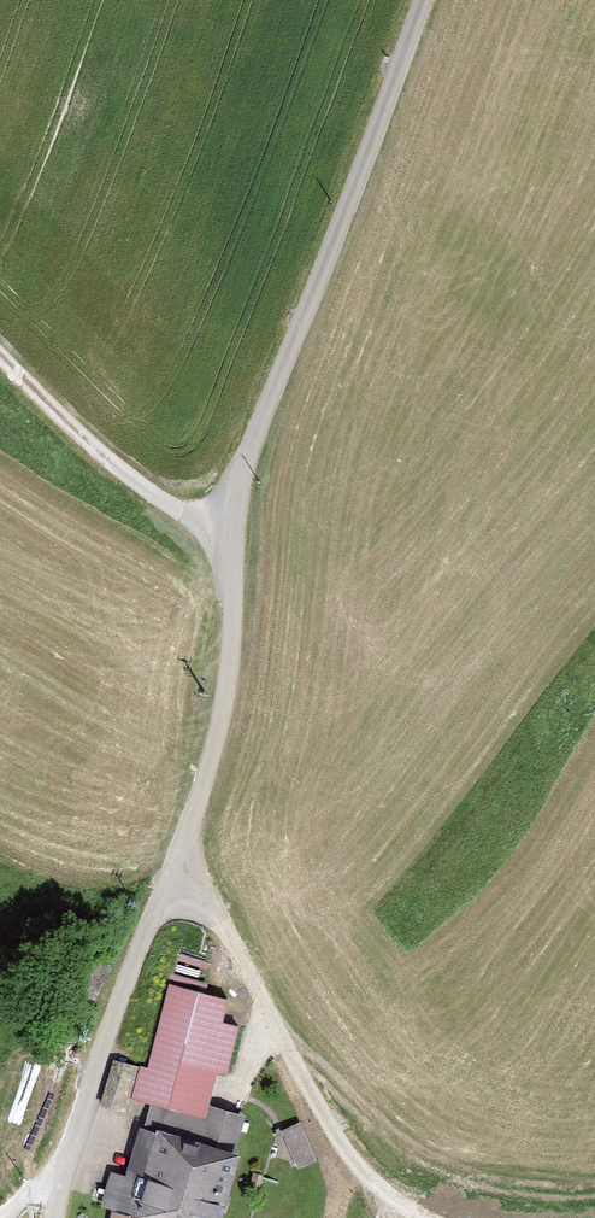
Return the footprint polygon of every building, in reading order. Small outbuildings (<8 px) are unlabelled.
[(253,1118),(210,1108),(217,1073),(232,1076),(243,1025),(228,1021),(232,997),(169,985),(152,1070),(142,1068),(136,1098),(146,1100),(146,1101),(149,1102),(132,1178),(113,1174),(105,1209),(116,1212),(115,1217),(230,1217),(253,1118)] [(319,1158),(304,1122),(285,1130),(299,1166),(319,1158)]
